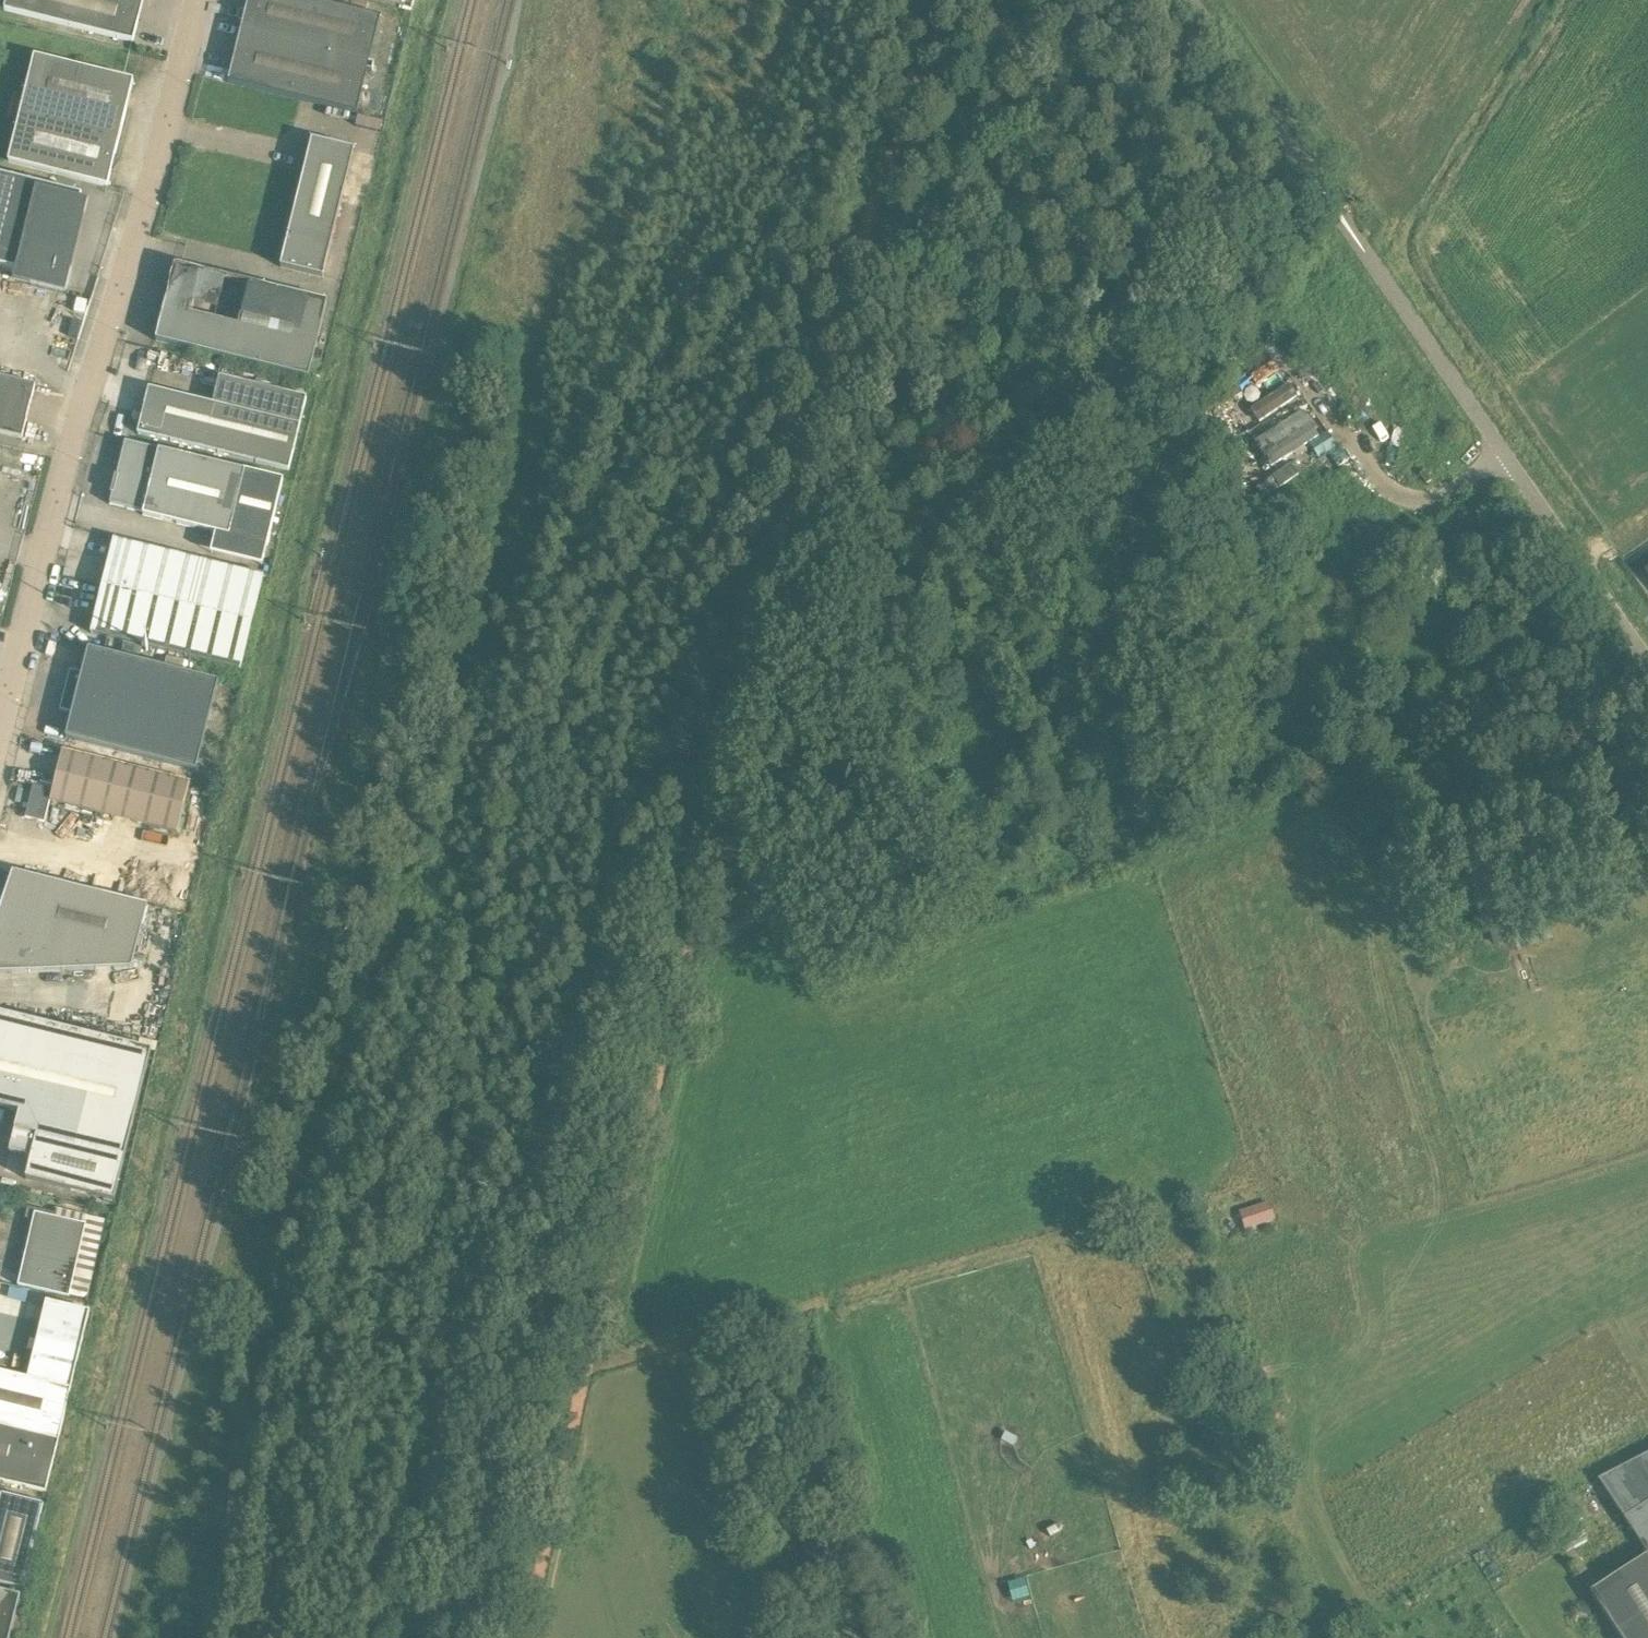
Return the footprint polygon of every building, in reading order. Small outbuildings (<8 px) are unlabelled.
[(144,0),(6,0),(4,11),(133,42),(144,0)] [(309,0),(248,0),(228,83),(357,114),(381,18),(309,0)] [(107,187),(107,186),(134,81),(34,56),(8,162),(107,187)] [(355,149),(312,139),(281,266),(323,277),(355,149)] [(16,287),(67,300),(90,206),(81,204),(83,197),(0,176),(0,270),(19,275),(16,287)] [(327,302),(175,264),(156,341),(309,378),(327,302)] [(35,388),(0,379),(0,433),(22,439),(35,388)] [(1253,429),(1296,398),(1287,385),(1243,416),(1253,429)] [(240,386),(234,410),(149,389),(138,434),(289,471),(300,426),(306,402),(240,386)] [(1220,399),(1226,410),(1245,398),(1238,387),(1220,399)] [(1256,435),(1272,463),(1320,436),(1304,407),(1256,435)] [(143,515),(213,533),(208,556),(260,569),(281,480),(125,442),(116,476),(115,475),(111,493),(112,494),(109,504),(144,513),(143,515)] [(1273,476),(1279,486),(1298,474),(1291,464),(1273,476)] [(251,623),(263,576),(113,540),(102,586),(251,623)] [(1632,556),(1626,560),(1628,563),(1635,558),(1647,575),(1647,543),(1632,556)] [(91,633),(240,669),(251,623),(102,586),(91,633)] [(72,714),(66,737),(193,770),(215,681),(88,650),(82,673),(70,671),(60,711),(72,714)] [(190,782),(63,750),(53,790),(33,785),(25,818),(45,822),(50,801),(178,833),(190,782)] [(132,969),(148,905),(13,872),(17,877),(15,885),(12,884),(8,901),(11,902),(0,945),(0,974),(132,969)] [(0,1014),(0,1109),(15,1113),(10,1132),(124,1160),(150,1051),(0,1014)] [(124,1160),(10,1132),(6,1150),(30,1156),(25,1179),(114,1201),(124,1160)] [(69,1298),(87,1222),(28,1208),(25,1218),(29,1219),(21,1254),(25,1255),(18,1286),(69,1298)] [(53,1297),(36,1372),(73,1381),(90,1306),(53,1297)] [(58,1442),(71,1389),(0,1372),(0,1428),(58,1442)] [(0,1428),(0,1482),(45,1493),(58,1442),(0,1428)] [(1599,1480),(1645,1551),(1586,1590),(1617,1637),(1647,1637),(1647,1455),(1599,1480)] [(0,1495),(0,1583),(22,1589),(43,1504),(0,1494),(0,1495)] [(28,1590),(22,1589),(0,1583),(0,1637),(17,1637),(28,1590)]
